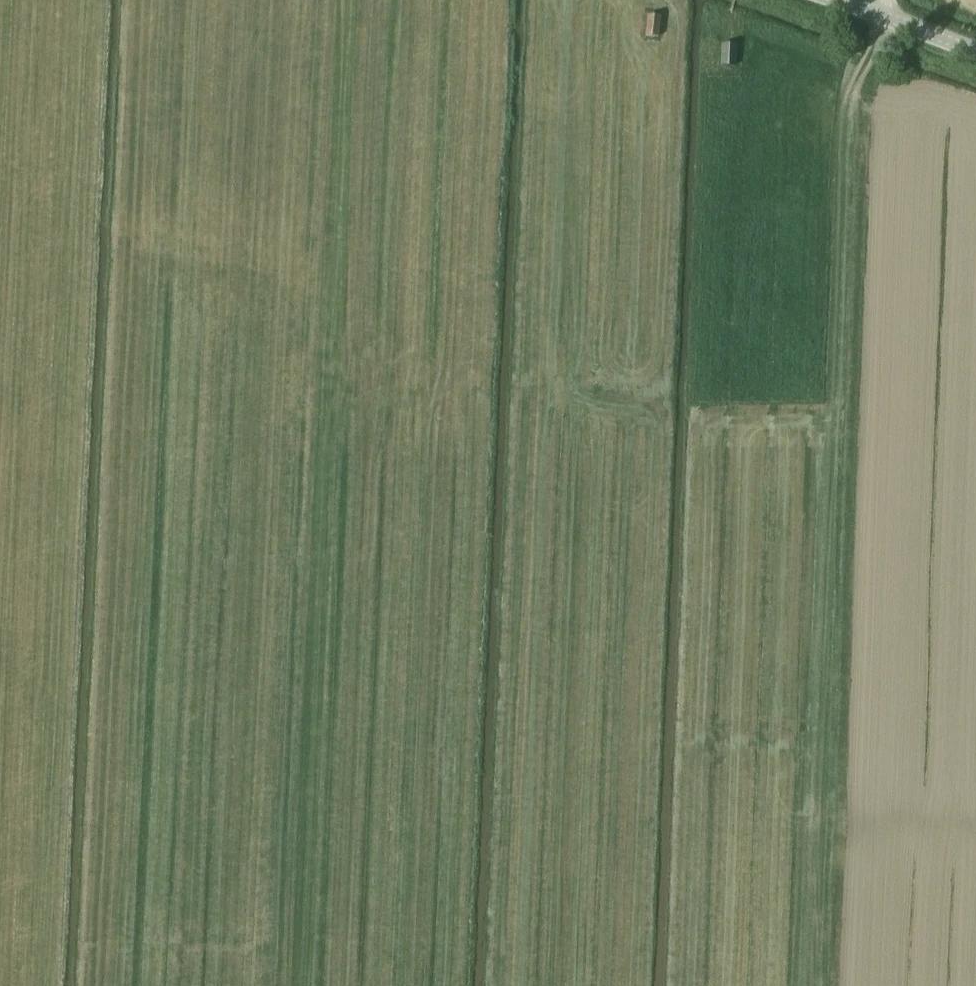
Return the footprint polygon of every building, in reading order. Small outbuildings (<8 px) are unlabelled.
[(642,34),(658,36),(661,16),(645,14),(642,34)]
